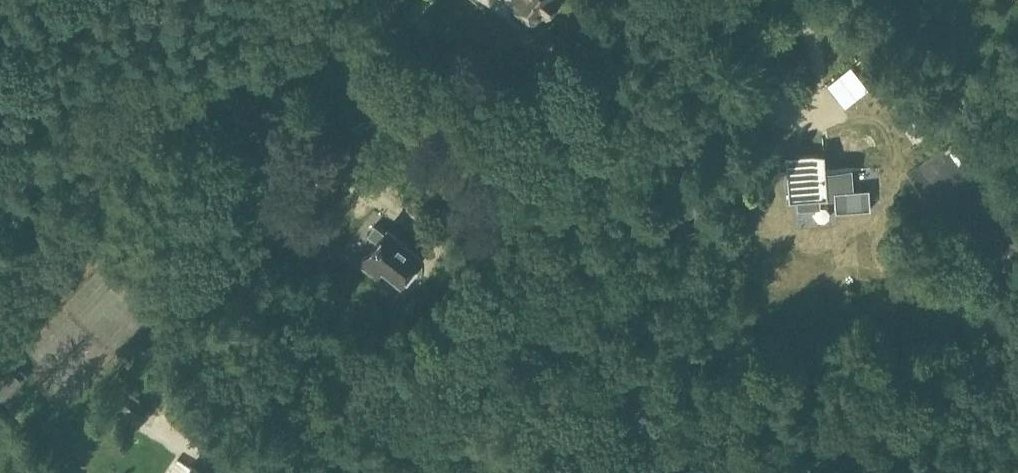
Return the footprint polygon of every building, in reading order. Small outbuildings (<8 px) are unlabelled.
[(513,2),(515,3),(510,10),(511,18),(522,25),(529,25),(534,19),(535,20),(540,13),(544,16),(556,1),(555,0),(515,0),(513,2)] [(865,87),(849,66),(826,84),(843,105),(865,87)] [(267,117),(242,86),(223,101),(248,132),(267,117)] [(797,155),(786,155),(789,201),(797,201),(799,201),(800,207),(818,206),(817,199),(828,198),(835,198),(835,199),(836,212),(871,209),(869,189),(853,190),(851,169),(826,171),(824,153),(814,153),(809,154),(809,157),(802,157),(802,154),(797,155)] [(787,219),(788,234),(815,232),(815,217),(787,219)] [(377,241),(360,262),(377,275),(384,267),(402,282),(403,279),(405,280),(406,280),(408,281),(409,280),(411,280),(412,279),(414,278),(415,277),(415,275),(416,274),(416,272),(416,271),(415,269),(415,268),(414,266),(421,257),(387,229),(384,232),(375,224),(368,234),(377,241)] [(159,357),(156,345),(140,348),(142,360),(159,357)]
